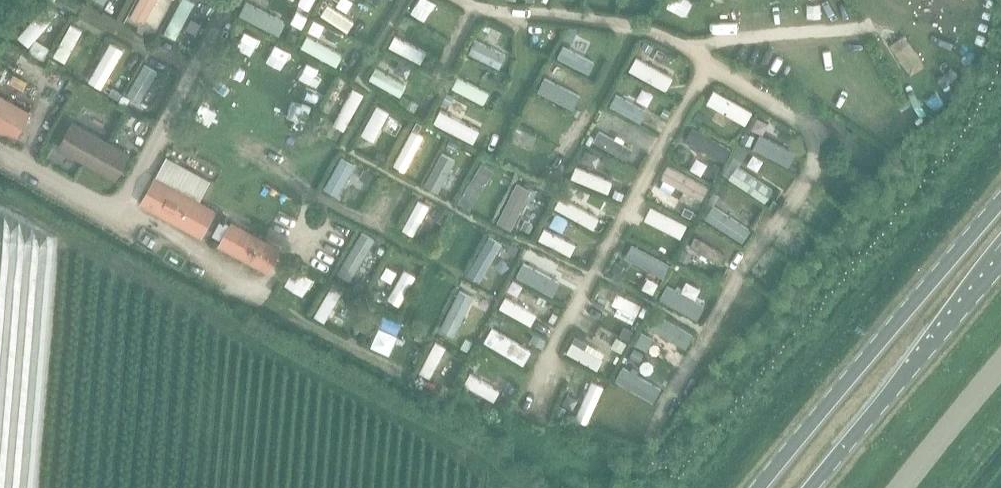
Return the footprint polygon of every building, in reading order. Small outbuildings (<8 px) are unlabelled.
[(152,0),(135,0),(134,2),(138,4),(135,10),(145,15),(152,0)] [(195,1),(192,0),(181,0),(165,31),(176,37),(195,1)] [(42,39),(60,6),(50,1),(32,33),(42,39)] [(321,11),(344,27),(350,17),(327,2),(321,11)] [(407,12),(434,27),(440,17),(413,2),(407,12)] [(245,13),(271,27),(276,17),(268,13),(271,9),(261,4),(259,8),(250,4),(245,13)] [(64,60),(81,30),(71,24),(54,54),(64,60)] [(335,46),(339,37),(312,25),(308,34),(335,46)] [(392,44),(414,56),(419,45),(397,34),(392,44)] [(302,46),(325,59),(330,49),(307,36),(302,46)] [(469,51),(495,63),(500,52),(474,40),(469,51)] [(559,52),(583,63),(588,53),(564,42),(559,52)] [(640,74),(651,53),(640,48),(629,68),(640,74)] [(99,81),(110,61),(102,56),(91,77),(99,81)] [(139,97),(154,70),(144,64),(129,91),(139,97)] [(370,77),(401,94),(407,83),(376,66),(370,77)] [(453,84),(476,96),(481,86),(472,81),(476,73),(462,66),(453,84)] [(566,83),(546,72),(541,82),(542,82),(539,87),(549,93),(552,88),(561,93),(566,83)] [(344,129),(364,92),(354,87),(334,123),(344,129)] [(714,100),(747,121),(754,110),(721,89),(714,100)] [(16,139),(32,110),(0,92),(0,130),(16,139)] [(620,108),(650,123),(655,113),(637,104),(639,100),(632,97),(630,100),(625,98),(620,108)] [(371,147),(387,118),(376,112),(361,141),(371,147)] [(446,124),(477,140),(482,130),(475,126),(478,121),(462,113),(459,117),(451,113),(446,124)] [(57,147),(116,179),(131,151),(73,119),(57,147)] [(594,141),(627,159),(633,148),(623,143),(625,138),(617,134),(615,138),(600,130),(594,141)] [(406,166),(422,136),(411,131),(396,160),(406,166)] [(725,146),(701,132),(696,141),(706,147),(703,152),(716,159),(718,155),(726,159),(735,144),(728,140),(725,146)] [(754,142),(777,155),(783,145),(759,133),(754,142)] [(446,150),(429,179),(439,185),(449,168),(454,171),(458,164),(453,161),(456,156),(446,150)] [(731,161),(766,185),(774,174),(738,150),(731,161)] [(140,203),(202,237),(218,208),(201,199),(211,179),(166,155),(140,203)] [(345,197),(360,171),(350,165),(335,190),(345,197)] [(571,176),(608,191),(613,180),(576,165),(571,176)] [(711,185),(678,166),(669,181),(702,200),(711,185)] [(476,169),(461,196),(471,202),(486,175),(476,169)] [(378,215),(393,188),(382,182),(367,209),(378,215)] [(723,200),(747,216),(753,208),(729,192),(723,200)] [(416,231),(429,204),(419,198),(405,226),(416,231)] [(488,216),(513,230),(521,215),(506,207),(504,211),(494,205),(488,216)] [(653,219),(677,232),(683,221),(659,209),(653,219)] [(563,231),(569,218),(557,212),(556,214),(551,211),(546,220),(551,223),(550,224),(563,231)] [(219,245),(268,272),(282,247),(233,220),(219,245)] [(539,238),(571,254),(576,243),(544,227),(539,238)] [(491,235),(476,261),(487,266),(495,251),(499,254),(506,241),(502,239),(501,241),(491,235)] [(690,245),(720,262),(726,252),(695,235),(690,245)] [(358,237),(345,263),(355,268),(358,262),(363,265),(366,259),(361,257),(369,243),(358,237)] [(631,250),(623,261),(644,276),(652,265),(631,250)] [(521,277),(550,293),(555,283),(551,281),(554,277),(544,271),(541,275),(527,267),(529,264),(520,259),(512,274),(520,279),(521,277)] [(289,296),(303,272),(292,266),(278,290),(289,296)] [(405,269),(390,295),(400,301),(416,275),(405,269)] [(657,293),(684,308),(690,298),(682,294),(685,289),(665,277),(657,293)] [(333,284),(315,314),(325,320),(330,312),(332,314),(336,308),(333,306),(343,290),(333,284)] [(464,286),(445,321),(457,328),(476,293),(464,286)] [(500,306),(531,323),(537,313),(519,303),(522,299),(514,294),(511,299),(505,295),(508,291),(505,289),(497,303),(501,305),(500,306)] [(642,303),(618,291),(612,302),(636,314),(642,303)] [(610,331),(623,335),(627,323),(614,319),(610,331)] [(400,323),(386,349),(397,355),(410,329),(400,323)] [(490,342),(521,360),(526,350),(515,344),(518,340),(503,332),(501,336),(495,333),(490,342)] [(567,350),(598,368),(604,358),(602,357),(605,352),(575,336),(567,350)] [(438,339),(422,370),(431,375),(435,368),(439,371),(443,364),(439,362),(448,344),(438,339)] [(471,360),(466,370),(498,386),(503,376),(471,360)] [(575,363),(561,394),(589,407),(603,376),(575,363)] [(465,382),(494,399),(500,389),(470,372),(465,382)] [(565,411),(589,420),(593,410),(569,400),(565,411)]
